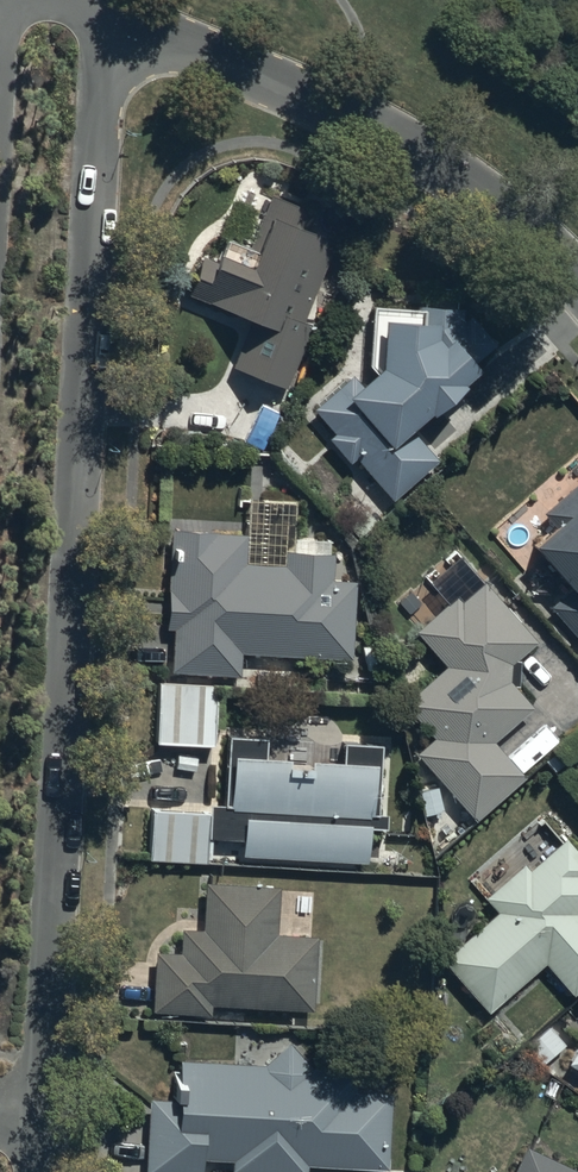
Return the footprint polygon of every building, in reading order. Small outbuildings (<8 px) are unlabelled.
[(187,298),(250,322),(233,368),(287,389),(312,324),(304,321),(334,243),(308,233),(316,213),(271,196),(250,250),(226,241),(217,264),(203,258),(187,298)] [(353,378),(313,410),(334,434),(329,438),(351,464),(356,460),(394,502),(440,461),(413,431),(429,416),(432,419),(466,389),(464,386),(480,373),(474,366),(497,345),(471,316),(464,322),(465,311),(373,308),(371,367),(377,373),(362,387),(353,378)] [(544,514),(557,529),(535,548),(571,590),(550,608),(577,639),(577,484),(544,514)] [(251,534),(173,529),(167,628),(178,629),(174,675),(245,680),(247,654),(353,661),(359,582),(333,581),(335,554),(284,550),(283,565),(249,563),(251,534)] [(517,691),(520,659),(535,647),(548,667),(564,658),(547,629),(532,639),(486,584),(462,603),(456,596),(414,632),(445,668),(402,704),(432,739),(416,753),(476,822),(525,779),(495,744),(534,710),(517,691)] [(159,685),(156,745),(215,748),(218,689),(159,685)] [(267,760),(268,740),(228,737),(225,807),(211,806),(210,841),(244,842),(243,860),(369,865),(369,831),(387,832),(388,814),(381,814),(384,747),(342,745),(342,763),(310,762),(310,766),(288,765),(289,761),(267,760)] [(209,815),(151,812),(149,862),(207,865),(209,815)] [(485,901),(497,914),(446,963),(488,1015),(546,965),(573,996),(577,992),(577,852),(567,839),(530,870),(526,865),(485,901)] [(156,951),(152,1012),(211,1016),(211,1008),(313,1014),(318,937),(276,934),(279,889),(206,885),(203,931),(184,930),(182,953),(156,951)] [(181,1062),(179,1104),(151,1102),(147,1171),(203,1171),(203,1159),(237,1161),(237,1171),(308,1171),(308,1165),(388,1170),(392,1093),(337,1090),(338,1073),(313,1072),(291,1046),(265,1067),(181,1062)] [(569,1065),(577,1070),(577,1051),(569,1065)] [(517,1171),(576,1171),(528,1148),(517,1171)]
